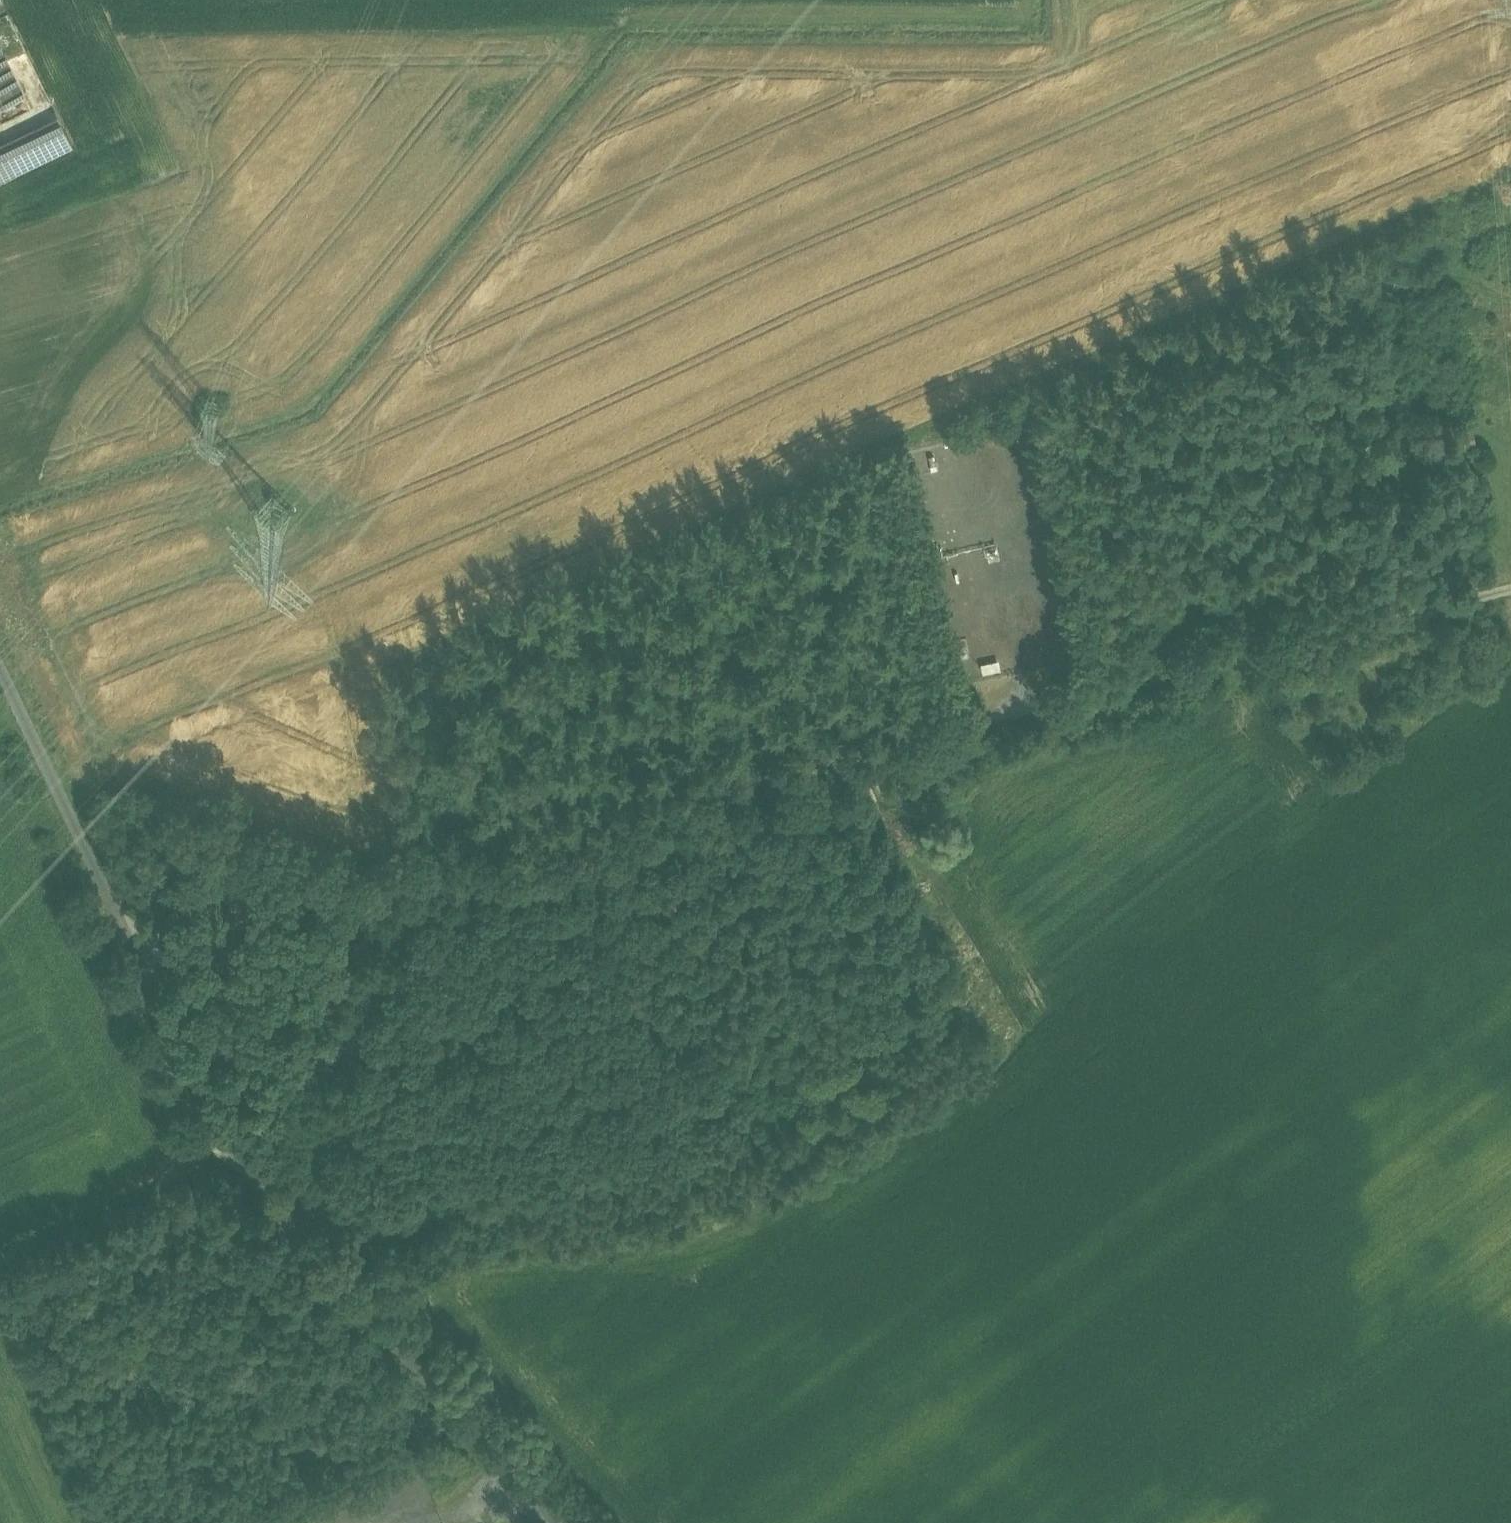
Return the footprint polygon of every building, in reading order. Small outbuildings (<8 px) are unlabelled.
[(26,92),(0,37),(0,104),(26,92)] [(75,148),(63,121),(0,148),(0,179),(75,148)]
